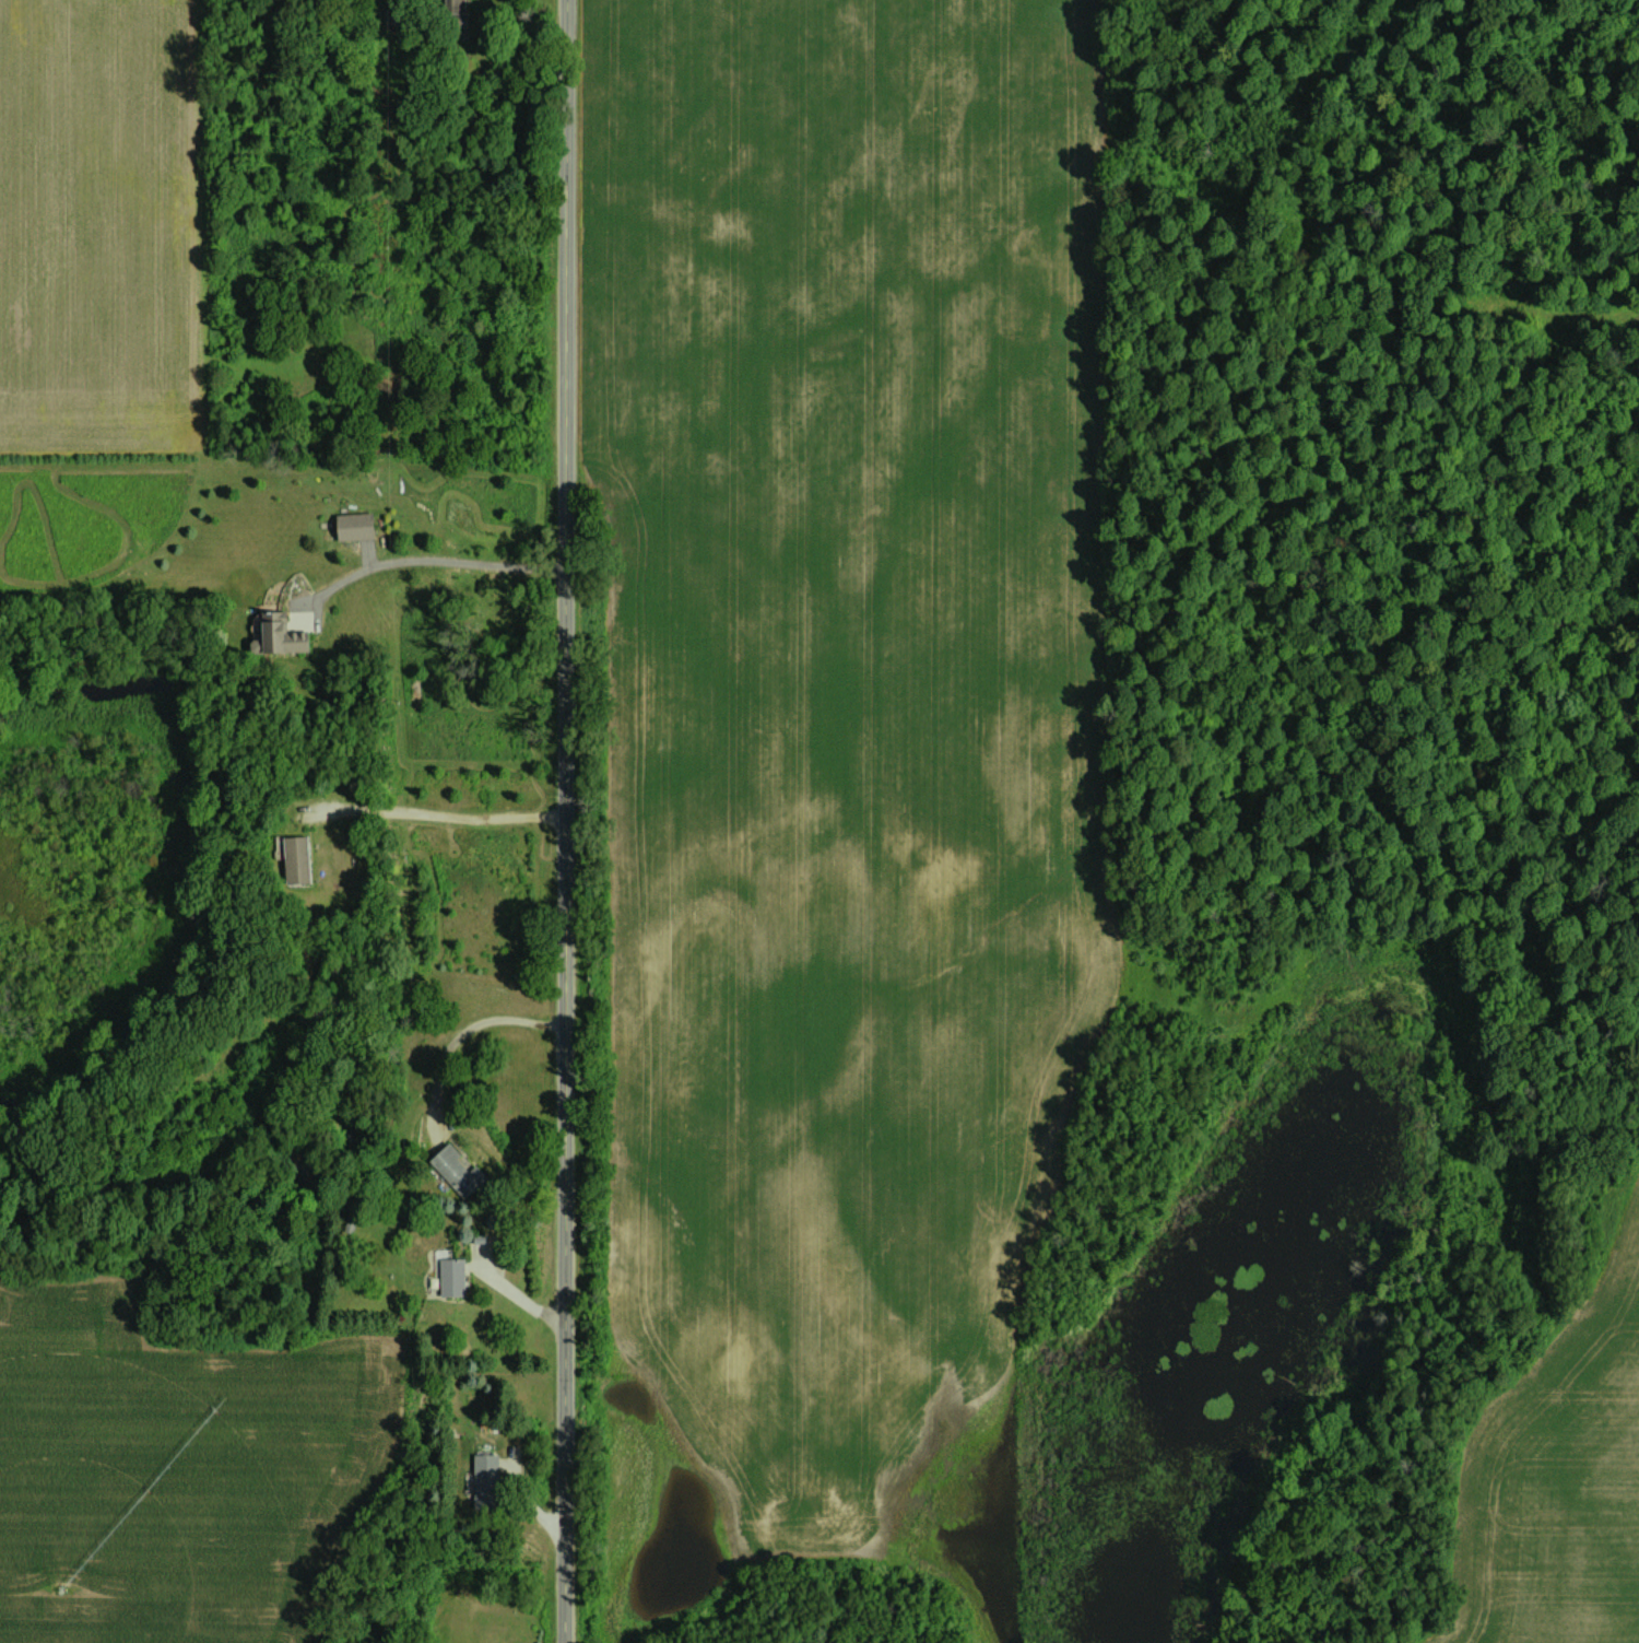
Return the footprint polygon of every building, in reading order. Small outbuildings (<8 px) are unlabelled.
[(444,14),(463,14),(463,0),(444,0),(444,14)] [(371,512),(335,512),(335,538),(371,538),(371,512)] [(306,651),(306,630),(286,631),(285,610),(258,611),(260,653),(306,651)] [(281,837),(285,885),(310,883),(307,835),(281,837)] [(427,1161),(463,1199),(486,1178),(474,1165),(467,1171),(455,1159),(460,1154),(448,1141),(427,1161)] [(462,1259),(438,1259),(438,1297),(462,1297),(462,1259)] [(471,1452),(471,1507),(497,1507),(497,1452),(471,1452)]
